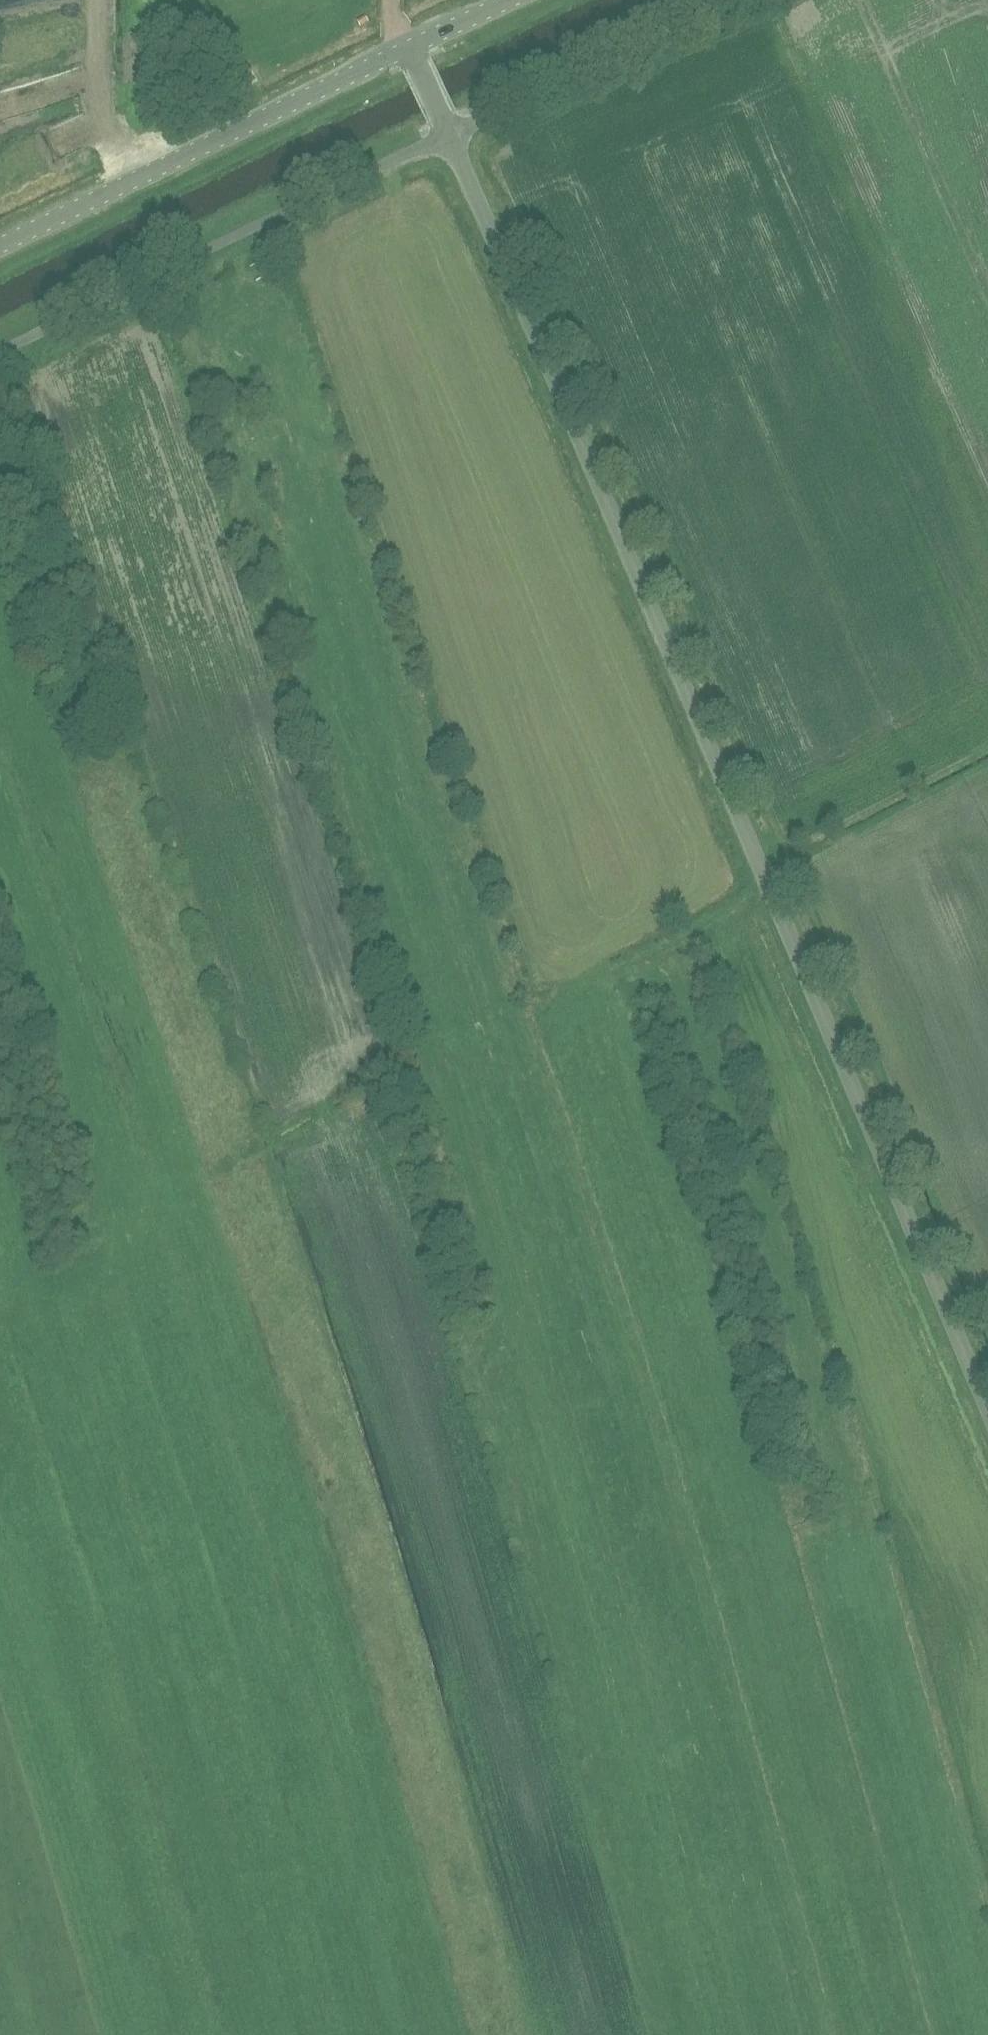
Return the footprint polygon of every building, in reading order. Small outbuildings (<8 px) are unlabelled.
[(243,85),(252,80),(249,74),(240,78),(243,85)] [(42,632),(54,632),(54,618),(42,618),(42,632)]
